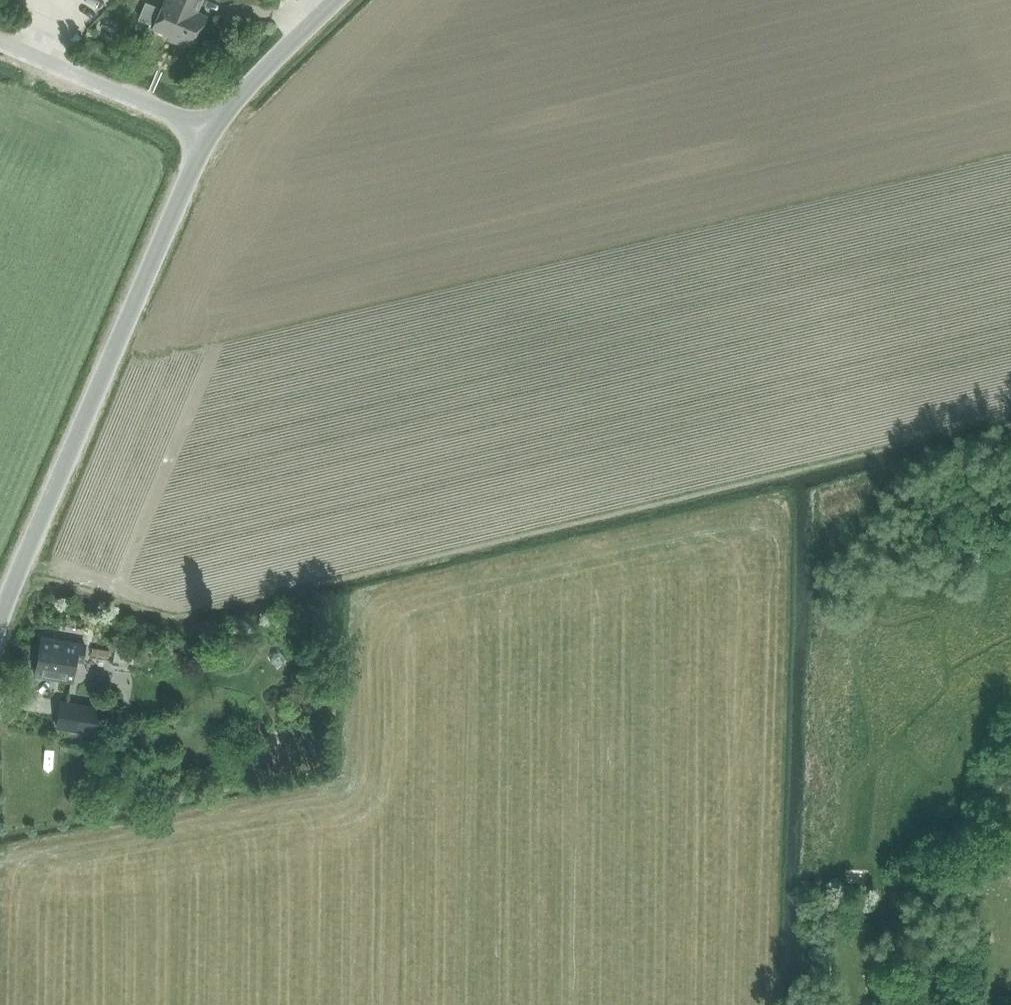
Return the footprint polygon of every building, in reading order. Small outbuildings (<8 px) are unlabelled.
[(148,35),(166,42),(168,37),(197,49),(209,18),(198,14),(204,0),(175,0),(174,4),(165,0),(162,0),(150,29),(148,35)] [(42,634),(36,673),(73,679),(77,658),(83,659),(86,642),(42,634)] [(273,653),(271,660),(275,666),(283,664),(285,657),(281,652),(273,653)] [(56,726),(94,732),(98,708),(59,703),(56,726)]
